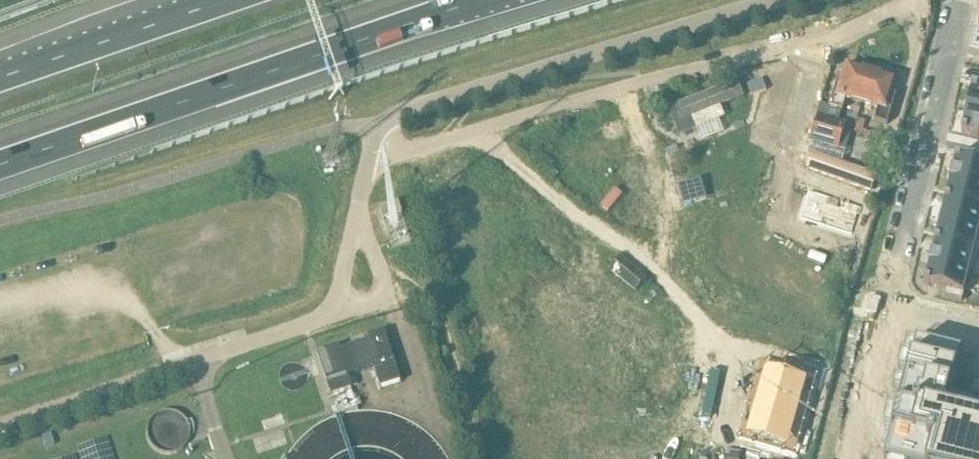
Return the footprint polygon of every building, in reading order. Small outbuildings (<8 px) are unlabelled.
[(862,104),(872,72),(847,64),(842,79),(839,78),(830,107),(822,104),(818,116),(839,122),(846,99),(862,104)] [(771,67),(760,73),(766,83),(772,80),(775,73),(771,67)] [(872,72),(862,104),(879,109),(875,121),(887,124),(896,95),(892,94),(897,79),(872,72)] [(762,78),(747,84),(752,96),(767,90),(762,78)] [(716,92),(671,110),(681,135),(725,117),(721,106),(741,98),(744,96),(746,95),(746,93),(746,91),(745,88),(744,85),(742,84),(740,83),(735,84),(716,92)] [(968,112),(978,114),(978,90),(973,89),(968,112)] [(962,135),(978,139),(978,114),(968,112),(962,135)] [(839,150),(847,125),(818,116),(811,141),(839,150)] [(677,148),(666,151),(671,164),(681,160),(677,148)] [(951,180),(978,187),(978,164),(956,159),(951,180)] [(702,180),(678,187),(683,207),(707,201),(702,180)] [(946,201),(978,209),(978,187),(951,180),(946,201)] [(810,189),(797,228),(854,246),(865,207),(810,189)] [(625,203),(616,193),(595,211),(603,221),(611,229),(616,223),(609,216),(625,203)] [(941,222),(978,232),(978,209),(946,201),(941,222)] [(936,243),(974,253),(978,234),(978,232),(941,222),(936,243)] [(936,243),(930,264),(969,274),(974,253),(936,243)] [(647,279),(621,257),(609,270),(635,293),(647,279)] [(930,264),(925,286),(946,291),(946,292),(945,298),(956,300),(956,301),(962,303),(969,274),(930,264)] [(877,317),(881,301),(870,298),(866,314),(877,317)] [(401,382),(385,331),(364,338),(366,343),(340,351),(339,346),(317,353),(331,393),(336,406),(331,407),(334,416),(359,410),(351,386),(352,386),(349,377),(374,368),(375,371),(370,372),(376,391),(401,382)] [(889,458),(978,458),(978,419),(949,411),(962,355),(917,344),(889,458)] [(737,449),(778,458),(800,458),(819,383),(760,368),(737,449)]
